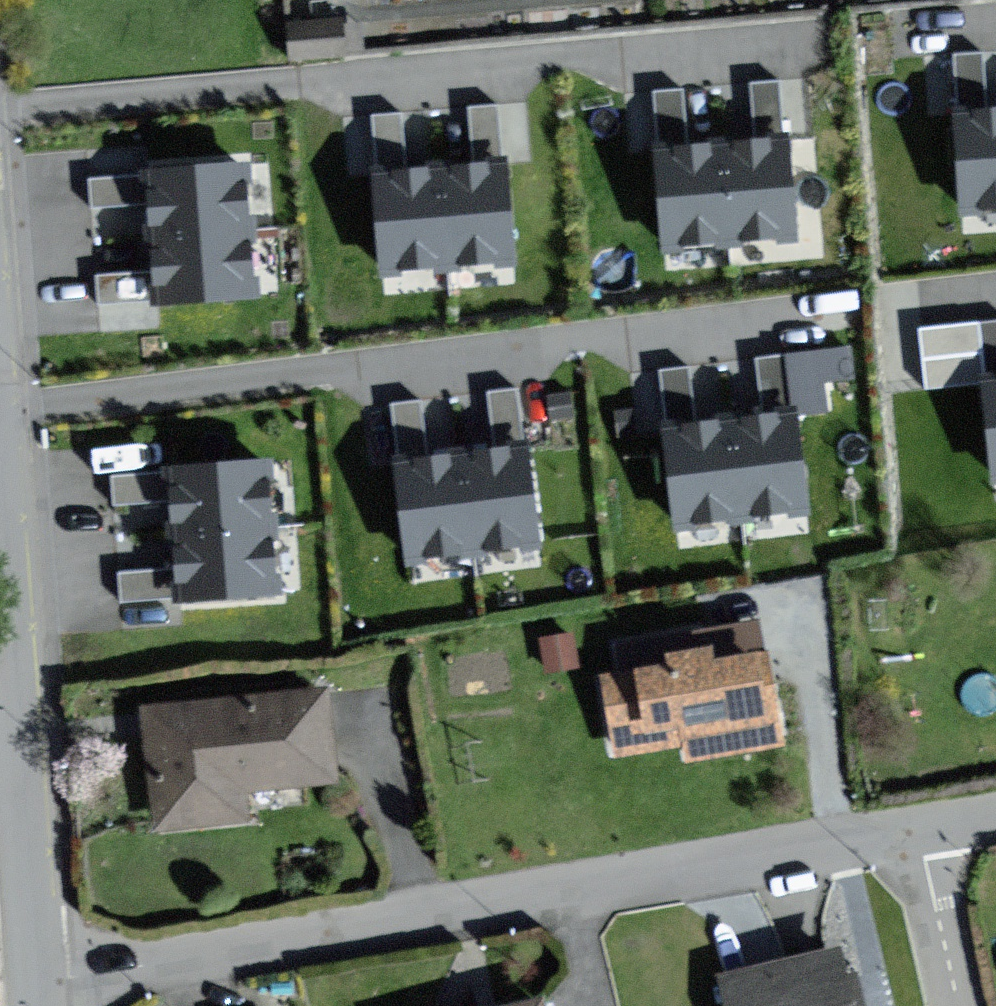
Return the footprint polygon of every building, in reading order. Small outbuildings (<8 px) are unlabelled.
[(803,70),(749,71),(751,123),(804,122),(803,70)] [(963,211),(995,209),(995,104),(957,107),(963,211)] [(796,238),(787,134),(722,139),(731,243),(796,238)] [(665,249),(731,243),(722,139),(656,145),(665,249)] [(256,157),(152,165),(157,234),(261,227),(256,157)] [(522,266),(515,162),(446,167),(453,270),(522,266)] [(383,275),(453,270),(446,167),(377,171),(383,275)] [(266,296),(261,227),(157,234),(162,303),(266,296)] [(994,480),(995,480),(995,375),(982,377),(994,480)] [(430,390),(391,394),(395,443),(434,439),(430,390)] [(812,513),(800,410),(731,418),(743,521),(812,513)] [(674,529),(743,521),(731,418),(662,426),(674,529)] [(545,547),(533,443),(464,451),(476,554),(545,547)] [(395,459),(407,563),(476,554),(464,451),(395,459)] [(272,456),(168,464),(173,533),(277,525),(272,456)] [(178,602),(282,595),(277,525),(173,533),(178,602)] [(660,662),(601,671),(615,755),(684,744),(687,761),(776,747),(761,649),(709,657),(706,643),(658,650),(660,662)] [(322,691),(139,708),(150,832),(251,823),(249,791),(330,784),(322,691)] [(716,975),(723,1005),(864,1005),(851,946),(716,975)]
